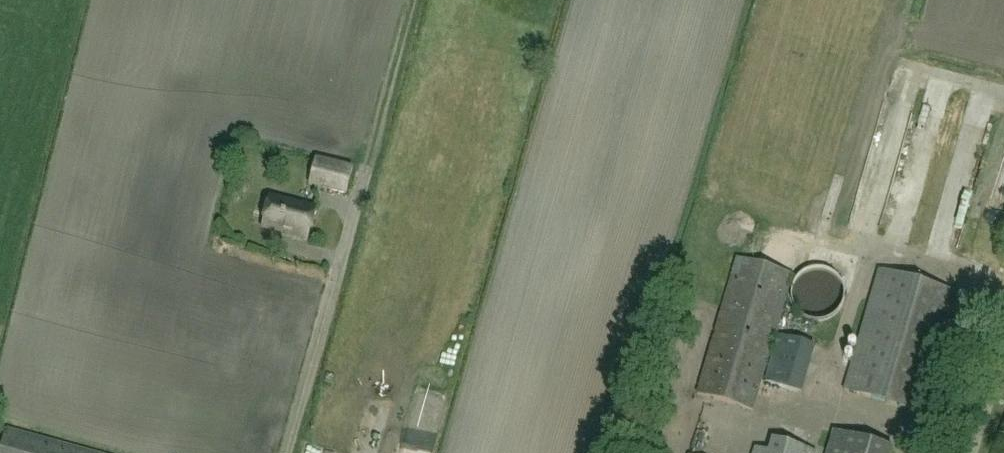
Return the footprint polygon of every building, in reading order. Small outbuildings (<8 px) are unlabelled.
[(315,160),(308,184),(344,194),(351,169),(315,160)] [(873,177),(883,177),(884,160),(874,160),(873,177)] [(908,244),(934,169),(915,163),(889,237),(908,244)] [(269,198),(260,227),(305,239),(313,210),(269,198)] [(736,259),(696,394),(751,410),(791,275),(736,259)] [(792,285),(790,294),(792,303),(796,311),(803,317),(812,320),(821,320),(830,317),(837,311),(842,303),(843,294),(842,285),(837,277),(830,271),(821,268),(812,268),(803,271),(796,277),(792,285)] [(875,270),(840,390),(925,415),(960,295),(875,270)] [(775,377),(788,380),(797,336),(784,334),(775,377)] [(801,335),(788,380),(806,385),(819,341),(801,335)] [(4,430),(0,446),(0,452),(87,452),(4,430)] [(827,452),(890,452),(892,449),(834,432),(827,452)] [(771,440),(767,452),(753,449),(752,452),(814,452),(771,440)]
